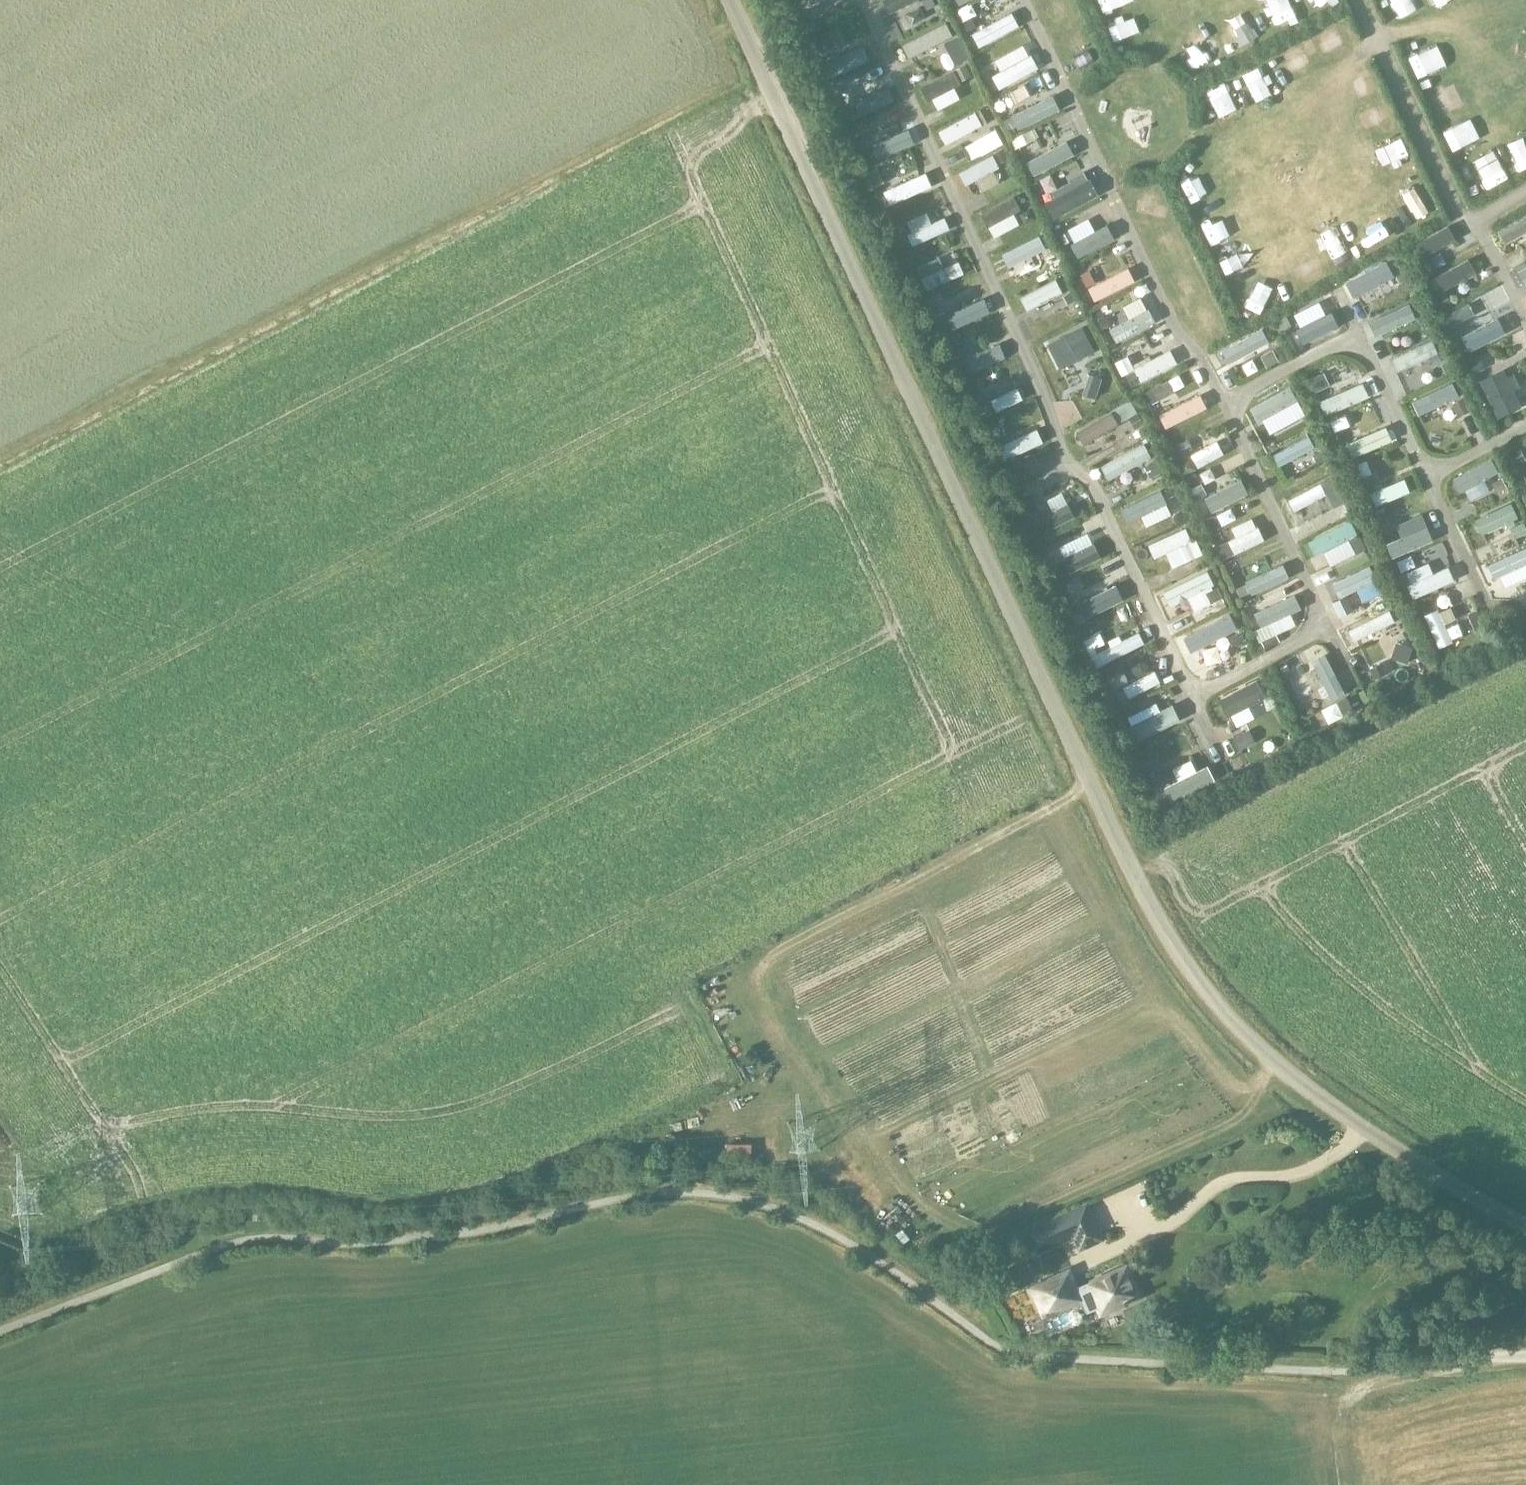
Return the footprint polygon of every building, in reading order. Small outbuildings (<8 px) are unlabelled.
[(889,11),(910,0),(883,0),(889,11)] [(956,18),(969,13),(965,2),(951,7),(956,18)] [(1272,20),(1291,12),(1286,2),(1268,11),(1272,20)] [(1008,8),(967,27),(976,46),(1017,27),(1008,8)] [(1098,17),(1106,41),(1118,38),(1111,13),(1098,17)] [(908,56),(950,33),(940,16),(899,39),(908,56)] [(1311,28),(1325,54),(1341,46),(1327,20),(1311,28)] [(1251,23),(1230,31),(1234,41),(1255,33),(1251,23)] [(948,37),(939,46),(956,62),(965,53),(948,37)] [(825,55),(833,72),(865,57),(857,39),(825,55)] [(1410,67),(1419,63),(1411,42),(1401,46),(1410,67)] [(1203,62),(1219,51),(1213,43),(1198,54),(1203,62)] [(1000,87),(1035,69),(1026,53),(992,71),(1000,87)] [(951,65),(918,79),(926,99),(959,85),(951,65)] [(1261,85),(1270,103),(1286,95),(1277,77),(1261,85)] [(1217,101),(1238,91),(1232,78),(1211,88),(1217,101)] [(857,109),(884,102),(880,86),(853,93),(857,109)] [(1424,92),(1430,113),(1439,111),(1433,90),(1424,92)] [(1360,108),(1372,128),(1388,118),(1376,98),(1360,108)] [(1218,107),(1222,121),(1242,115),(1238,101),(1218,107)] [(942,139),(979,121),(972,106),(935,124),(942,139)] [(893,116),(865,127),(875,152),(903,141),(893,116)] [(1029,123),(1006,137),(1017,155),(1041,141),(1029,123)] [(1450,150),(1460,146),(1450,126),(1440,130),(1450,150)] [(973,140),(978,150),(1000,141),(996,131),(973,140)] [(1027,176),(1077,152),(1070,136),(1019,160),(1027,176)] [(955,165),(961,181),(973,177),(978,190),(1001,181),(990,151),(955,165)] [(921,166),(878,183),(885,201),(928,183),(921,166)] [(1042,198),(1051,216),(1098,192),(1088,174),(1042,198)] [(1045,177),(1036,184),(1044,196),(1054,189),(1045,177)] [(1415,216),(1431,201),(1423,193),(1407,208),(1415,216)] [(983,221),(1018,212),(1012,194),(978,203),(983,221)] [(942,209),(903,218),(907,239),(946,230),(942,209)] [(1514,239),(1525,236),(1525,209),(1507,214),(1514,239)] [(1058,219),(1061,229),(1082,223),(1079,213),(1058,219)] [(1061,241),(1070,257),(1111,235),(1102,219),(1061,241)] [(1036,232),(997,244),(1002,261),(1042,249),(1036,232)] [(1468,262),(1469,262),(1464,252),(1432,266),(1441,287),(1473,272),(1468,262)] [(923,285),(960,271),(954,255),(917,269),(923,285)] [(1381,257),(1351,270),(1357,286),(1387,273),(1381,257)] [(1523,281),(1525,279),(1525,257),(1514,263),(1523,281)] [(1083,281),(1091,297),(1132,277),(1123,261),(1083,281)] [(1024,307),(1060,290),(1051,272),(1016,289),(1024,307)] [(939,312),(947,328),(983,311),(976,296),(939,312)] [(1322,305),(1314,309),(1310,299),(1295,306),(1300,317),(1283,325),(1289,339),(1330,322),(1322,305)] [(1400,300),(1372,309),(1374,317),(1402,308),(1400,300)] [(1113,336),(1151,317),(1143,301),(1105,319),(1113,336)] [(1456,331),(1464,346),(1491,331),(1484,316),(1456,331)] [(1157,319),(1143,326),(1149,338),(1163,330),(1157,319)] [(1077,365),(1074,355),(1088,350),(1077,321),(1045,333),(1059,372),(1077,365)] [(1224,357),(1266,338),(1259,321),(1216,341),(1224,357)] [(1427,367),(1438,365),(1430,332),(1393,341),(1400,369),(1426,363),(1427,367)] [(968,370),(1002,354),(995,339),(961,355),(968,370)] [(1269,340),(1257,347),(1265,362),(1277,355),(1269,340)] [(1129,361),(1137,375),(1172,355),(1164,341),(1129,361)] [(1115,364),(1128,358),(1121,344),(1109,350),(1115,364)] [(1215,345),(1205,350),(1214,366),(1223,360),(1215,345)] [(1519,404),(1511,371),(1502,373),(1498,358),(1475,364),(1487,412),(1519,404)] [(1149,396),(1181,383),(1175,368),(1143,382),(1149,396)] [(1087,386),(1099,380),(1093,369),(1081,375),(1087,386)] [(1354,371),(1313,388),(1320,404),(1361,387),(1354,371)] [(1416,410),(1455,390),(1447,376),(1409,396),(1416,410)] [(1285,377),(1246,396),(1255,414),(1294,395),(1285,377)] [(991,407),(1020,396),(1014,381),(985,391),(991,407)] [(1160,420),(1203,404),(1196,387),(1153,403),(1160,420)] [(1372,395),(1373,413),(1384,412),(1383,394),(1372,395)] [(1285,416),(1300,409),(1295,397),(1280,404),(1285,416)] [(1131,424),(1125,411),(1113,416),(1107,404),(1076,418),(1084,436),(1104,427),(1108,434),(1131,424)] [(1328,414),(1334,426),(1356,416),(1351,404),(1328,414)] [(1002,454),(1039,438),(1031,420),(994,437),(1002,454)] [(1376,422),(1346,435),(1352,449),(1382,435),(1376,422)] [(1425,424),(1422,437),(1435,440),(1438,427),(1425,424)] [(1306,431),(1269,442),(1274,456),(1310,445),(1306,431)] [(1185,444),(1192,460),(1220,448),(1212,432),(1185,444)] [(1111,468),(1148,452),(1140,436),(1103,453),(1111,468)] [(1506,450),(1514,461),(1523,455),(1515,443),(1506,450)] [(1355,471),(1367,466),(1361,452),(1349,457),(1355,471)] [(1205,458),(1193,464),(1199,476),(1211,471),(1205,458)] [(1235,469),(1199,486),(1208,504),(1243,487),(1235,469)] [(1399,470),(1364,483),(1372,501),(1406,487),(1399,470)] [(1293,503),(1322,487),(1314,473),(1276,494),(1291,519),(1300,515),(1293,503)] [(1147,479),(1124,493),(1134,509),(1157,495),(1147,479)] [(1043,491),(1048,500),(1062,493),(1057,484),(1043,491)] [(1481,529),(1514,514),(1506,496),(1472,511),(1481,529)] [(1038,525),(1070,513),(1065,501),(1033,513),(1038,525)] [(1300,526),(1308,549),(1329,541),(1333,552),(1352,546),(1340,512),(1300,526)] [(1410,515),(1380,526),(1389,551),(1420,539),(1410,515)] [(1215,534),(1223,551),(1260,533),(1252,516),(1215,534)] [(1143,533),(1149,550),(1187,536),(1181,519),(1143,533)] [(1057,549),(1066,566),(1095,552),(1087,534),(1057,549)] [(1525,569),(1525,541),(1491,554),(1500,578),(1525,569)] [(1362,597),(1378,588),(1361,556),(1326,575),(1334,590),(1352,580),(1362,597)] [(1407,578),(1399,582),(1405,596),(1439,580),(1432,566),(1425,569),(1420,558),(1402,566),(1407,578)] [(1272,560),(1230,576),(1237,592),(1279,575),(1272,560)] [(1205,598),(1197,580),(1207,575),(1201,562),(1164,579),(1173,598),(1181,595),(1186,607),(1205,598)] [(1062,575),(1068,587),(1079,582),(1073,569),(1062,575)] [(1111,580),(1098,584),(1095,576),(1079,582),(1084,594),(1070,599),(1076,613),(1118,597),(1111,580)] [(1246,604),(1253,622),(1292,608),(1285,590),(1246,604)] [(1459,594),(1448,598),(1457,627),(1476,621),(1474,613),(1465,615),(1459,594)] [(1436,644),(1450,637),(1432,600),(1417,607),(1436,644)] [(1384,602),(1344,622),(1351,637),(1392,618),(1384,602)] [(1186,620),(1199,651),(1212,646),(1206,632),(1231,622),(1224,605),(1186,620)] [(1094,627),(1097,638),(1104,636),(1109,651),(1138,641),(1133,624),(1110,631),(1107,623),(1094,627)] [(1277,667),(1299,654),(1293,645),(1272,658),(1277,667)] [(1325,654),(1309,662),(1325,695),(1341,688),(1325,654)] [(1146,663),(1117,681),(1124,692),(1153,674),(1146,663)] [(1225,713),(1263,703),(1260,690),(1247,693),(1244,681),(1218,688),(1225,713)] [(1128,717),(1133,732),(1176,717),(1171,702),(1128,717)] [(1189,728),(1143,748),(1151,766),(1197,746),(1189,728)] [(1024,1229),(1021,1231),(1032,1256),(1073,1238),(1079,1252),(1105,1241),(1095,1218),(1087,1201),(1024,1229)] [(1044,1316),(1079,1300),(1080,1299),(1087,1314),(1096,1310),(1099,1318),(1143,1299),(1127,1263),(1089,1281),(1089,1282),(1075,1289),(1067,1272),(1031,1289),(1044,1316)]
